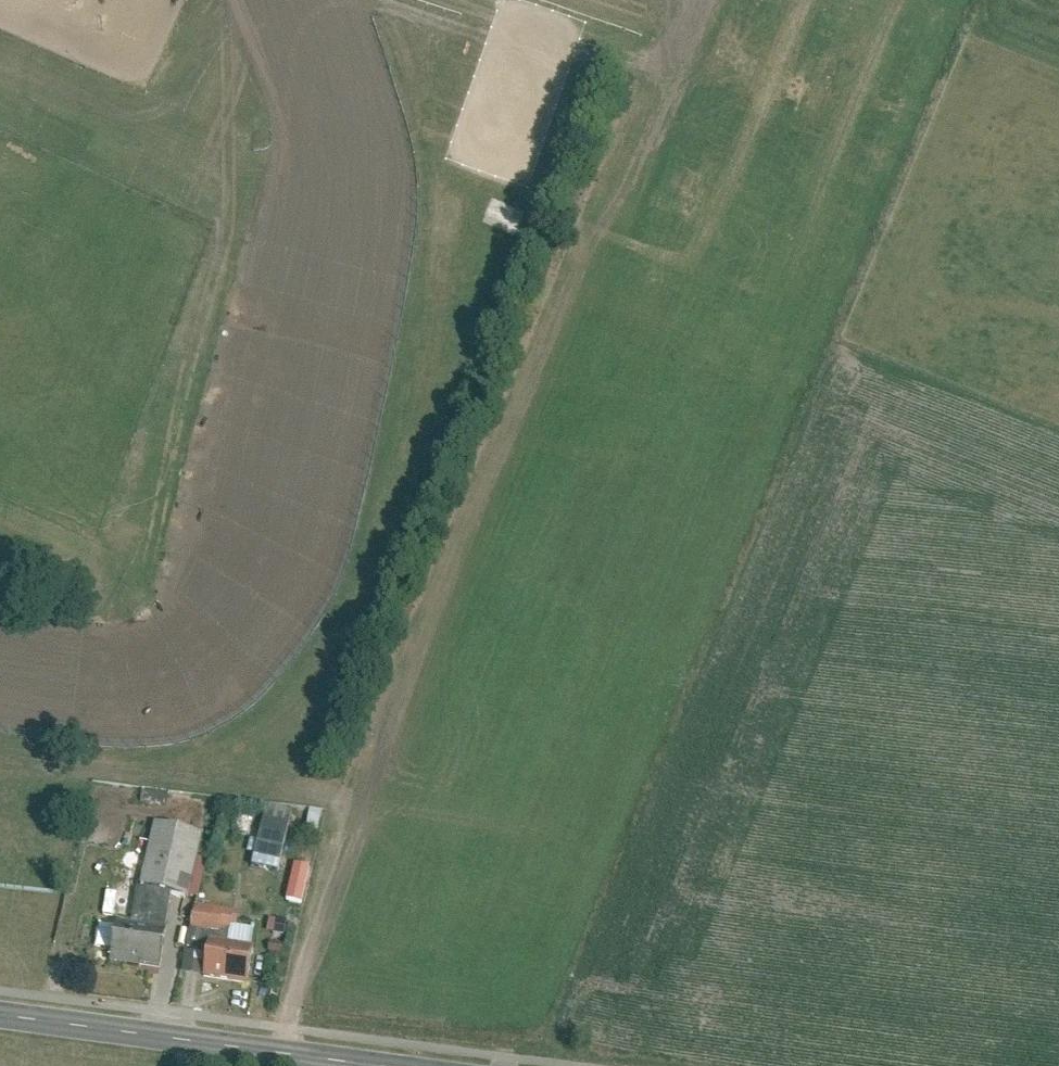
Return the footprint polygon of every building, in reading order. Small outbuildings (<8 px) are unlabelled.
[(288,872),(299,810),(272,805),(261,867),(288,872)] [(200,832),(153,821),(138,886),(184,897),(200,832)] [(165,919),(117,913),(111,961),(159,967),(165,919)] [(291,934),(293,923),(275,920),(274,932),(291,934)] [(253,947),(208,940),(202,977),(247,984),(253,947)]
